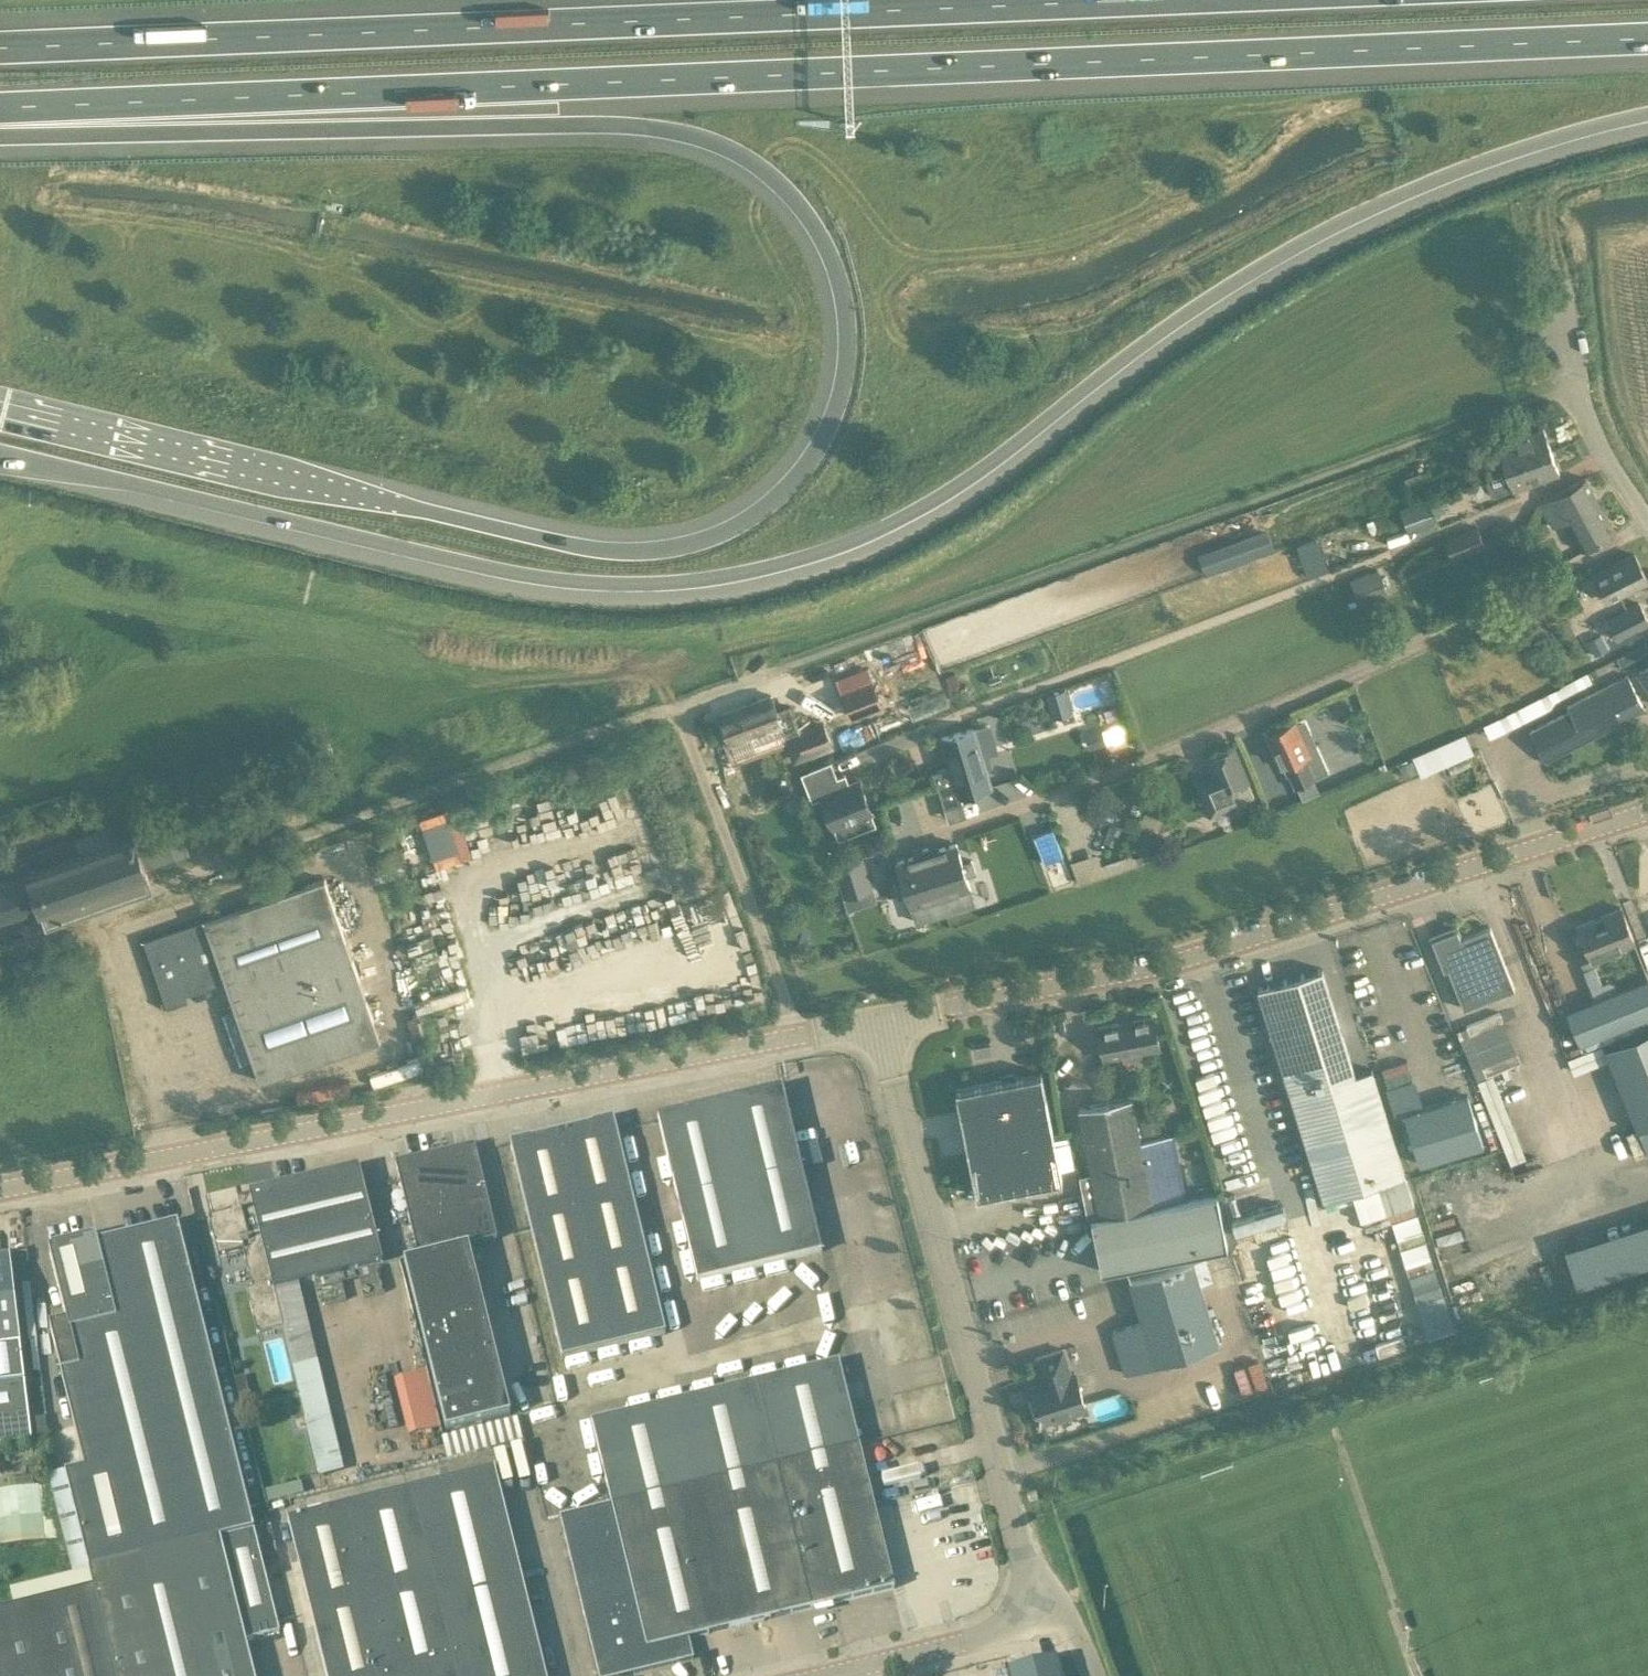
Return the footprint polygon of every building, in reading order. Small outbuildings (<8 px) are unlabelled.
[(1504,465),(1550,448),(1543,428),(1496,444),(1504,465)] [(1559,473),(1550,448),(1504,465),(1504,467),(1483,474),(1491,496),(1512,489),(1559,473)] [(1412,498),(1435,488),(1448,483),(1439,462),(1427,467),(1405,477),(1412,498)] [(1565,520),(1582,550),(1615,532),(1584,477),(1571,485),(1539,503),(1552,527),(1565,520)] [(1405,528),(1407,527),(1432,518),(1425,499),(1400,509),(1400,507),(1394,508),(1394,507),(1377,514),(1386,535),(1385,536),(1390,548),(1410,539),(1405,528)] [(1266,527),(1215,546),(1223,567),(1274,548),(1266,527)] [(1484,545),(1477,527),(1444,539),(1451,558),(1484,545)] [(1317,538),(1297,545),(1308,576),(1328,569),(1317,538)] [(1592,575),(1606,601),(1647,580),(1633,554),(1592,575)] [(1359,606),(1387,596),(1378,570),(1349,581),(1359,606)] [(1639,601),(1605,619),(1616,641),(1647,624),(1647,619),(1639,601)] [(1609,651),(1599,631),(1584,639),(1594,659),(1609,651)] [(1646,643),(1617,659),(1621,667),(1647,652),(1647,647),(1646,643)] [(1637,673),(1647,690),(1647,666),(1637,673)] [(1544,762),(1625,721),(1646,711),(1627,674),(1565,706),(1567,711),(1529,730),(1544,762)] [(871,677),(840,689),(851,718),(882,706),(871,677)] [(1051,719),(1073,713),(1066,687),(1044,694),(1051,719)] [(785,737),(780,724),(770,696),(721,714),(731,742),(735,755),(785,737)] [(1294,719),(1264,733),(1280,769),(1286,766),(1296,788),(1313,780),(1303,758),(1310,755),(1294,719)] [(789,733),(797,757),(828,747),(819,722),(789,733)] [(1124,722),(1085,733),(1089,746),(1127,735),(1124,722)] [(944,807),(962,802),(960,796),(991,787),(973,727),(940,737),(949,766),(933,771),(944,807)] [(1199,786),(1211,814),(1254,796),(1234,747),(1207,758),(1216,779),(1199,786)] [(830,761),(800,772),(811,801),(821,797),(832,826),(870,811),(858,780),(848,784),(844,774),(836,777),(830,761)] [(1411,761),(1400,766),(1404,776),(1416,771),(1411,761)] [(929,772),(918,776),(922,784),(933,780),(929,772)] [(111,824),(73,837),(79,854),(32,871),(43,902),(51,926),(154,891),(145,866),(187,852),(177,821),(117,841),(111,824)] [(1111,825),(1105,841),(1114,844),(1120,828),(1111,825)] [(43,902),(32,871),(79,854),(73,837),(3,862),(8,879),(0,881),(0,917),(43,902)] [(937,844),(925,847),(945,912),(975,903),(966,875),(976,872),(972,859),(962,862),(956,842),(938,848),(937,844)] [(916,921),(945,912),(925,847),(914,851),(915,855),(897,861),(903,881),(894,884),(897,896),(907,893),(916,921)] [(859,859),(835,867),(844,895),(868,886),(859,859)] [(187,1000),(185,994),(225,981),(260,1080),(380,1038),(324,878),(204,920),(144,941),(167,1007),(187,1000)] [(1584,968),(1596,963),(1594,956),(1633,941),(1619,907),(1618,907),(1619,909),(1603,916),(1602,915),(1601,915),(1604,921),(1595,924),(1592,919),(1592,920),(1578,926),(1577,924),(1576,924),(1586,947),(1577,951),(1584,968)] [(1442,971),(1443,970),(1447,969),(1463,1008),(1514,988),(1490,927),(1460,938),(1455,925),(1428,935),(1442,971)] [(57,951),(12,965),(20,987),(63,973),(57,951)] [(1354,1074),(1321,969),(1256,989),(1323,1201),(1404,1176),(1371,1069),(1354,1074)] [(1566,1010),(1579,1043),(1647,1015),(1647,977),(1566,1010)] [(1609,981),(1601,984),(1605,994),(1617,990),(1614,983),(1609,981)] [(1475,1079),(1520,1059),(1498,1008),(1453,1028),(1475,1079)] [(1141,1057),(1140,1050),(1157,1047),(1151,1014),(1097,1024),(1103,1056),(1121,1053),(1122,1060),(1141,1057)] [(1605,1047),(1637,1129),(1647,1125),(1647,1030),(1605,1047)] [(1383,1073),(1406,1069),(1404,1061),(1381,1065),(1383,1073)] [(1062,1179),(1053,1136),(1041,1073),(955,1089),(976,1195),(1062,1179)] [(1491,1127),(1506,1124),(1494,1073),(1479,1077),(1491,1127)] [(822,1253),(782,1087),(658,1117),(698,1283),(822,1253)] [(1483,1146),(1467,1093),(1403,1112),(1419,1166),(1483,1146)] [(1101,1271),(1212,1249),(1227,1246),(1216,1192),(1186,1198),(1172,1132),(1139,1139),(1130,1096),(1073,1107),(1073,1108),(1077,1107),(1095,1194),(1091,1195),(1094,1210),(1098,1209),(1100,1216),(1091,1218),(1101,1271)] [(1157,1116),(1140,1120),(1144,1135),(1161,1131),(1157,1116)] [(592,1125),(562,1132),(532,1139),(532,1138),(510,1143),(562,1360),(666,1335),(614,1118),(592,1124),(592,1125)] [(1511,1129),(1498,1135),(1502,1146),(1503,1146),(1511,1164),(1524,1158),(1511,1129)] [(418,1258),(469,1246),(497,1240),(475,1145),(396,1164),(418,1258)] [(270,1189),(251,1194),(251,1197),(252,1197),(275,1290),(298,1285),(383,1264),(360,1168),(270,1189)] [(237,1191),(208,1198),(213,1218),(209,1220),(218,1259),(244,1253),(252,1290),(247,1291),(258,1335),(284,1328),(275,1290),(252,1197),(251,1197),(239,1200),(237,1191)] [(1227,1219),(1235,1243),(1285,1225),(1277,1201),(1227,1219)] [(1557,1241),(1568,1281),(1647,1259),(1647,1216),(1557,1241)] [(153,1556),(255,1530),(178,1223),(98,1243),(117,1321),(77,1331),(91,1388),(110,1384),(153,1556)] [(65,1474),(89,1571),(153,1556),(110,1384),(91,1388),(77,1331),(117,1321),(98,1243),(97,1238),(94,1239),(93,1237),(51,1248),(52,1250),(49,1250),(67,1321),(49,1326),(84,1469),(65,1474)] [(469,1246),(418,1258),(404,1261),(446,1432),(511,1417),(469,1246)] [(21,1344),(10,1255),(0,1256),(0,1446),(32,1443),(21,1344)] [(1246,1317),(1274,1310),(1261,1256),(1232,1263),(1246,1317)] [(1112,1331),(1126,1373),(1219,1345),(1193,1260),(1129,1280),(1142,1322),(1112,1331)] [(1031,1389),(1040,1420),(1085,1407),(1075,1375),(1071,1376),(1063,1349),(1035,1358),(1040,1375),(1042,1374),(1045,1384),(1031,1389)] [(759,1382),(592,1423),(611,1504),(560,1517),(599,1675),(629,1675),(694,1660),(689,1640),(895,1590),(839,1362),(759,1382)] [(393,1384),(408,1440),(438,1431),(425,1376),(393,1384)] [(243,1412),(254,1410),(245,1377),(234,1379),(243,1412)] [(659,1404),(686,1396),(684,1390),(670,1393),(669,1390),(656,1394),(659,1404)] [(46,1419),(36,1420),(39,1444),(49,1443),(46,1419)] [(495,1469),(288,1520),(326,1675),(546,1675),(495,1469)] [(268,1498),(300,1496),(299,1485),(267,1488),(268,1498)] [(40,1488),(0,1492),(0,1547),(46,1542),(40,1488)] [(246,1643),(280,1634),(255,1530),(153,1556),(89,1571),(90,1573),(11,1593),(15,1608),(0,1612),(0,1675),(254,1675),(246,1643)] [(1399,1618),(1404,1631),(1408,1630),(1404,1616),(1399,1618)]
